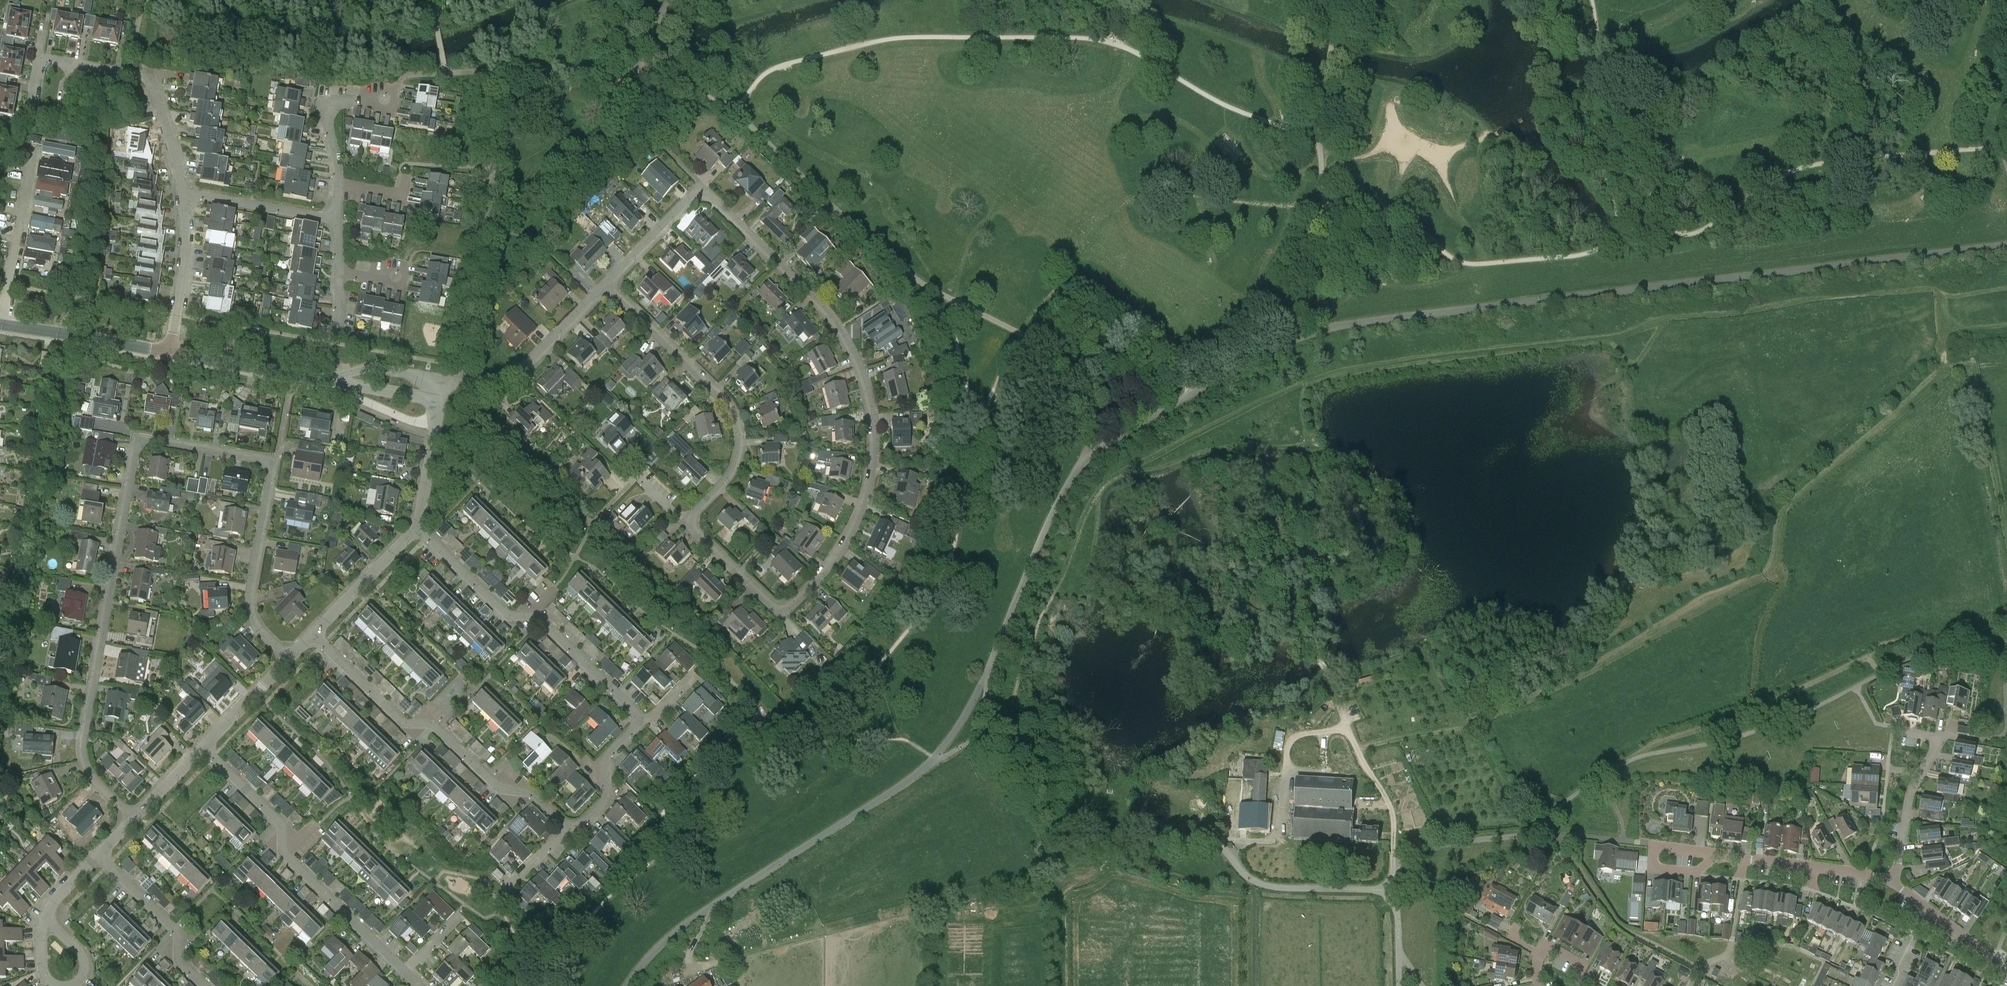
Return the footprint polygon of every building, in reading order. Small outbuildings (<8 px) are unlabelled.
[(5,24),(9,24),(29,28),(31,15),(19,13),(20,7),(8,5),(5,24)] [(67,37),(71,17),(64,16),(64,12),(52,10),(50,21),(56,23),(54,34),(67,37)] [(67,37),(80,39),(82,27),(88,28),(90,17),(78,14),(78,13),(71,12),(71,17),(67,37)] [(90,17),(88,28),(95,29),(92,41),(105,44),(109,24),(102,23),(103,19),(90,17)] [(109,24),(105,44),(118,46),(120,34),(126,35),(129,23),(116,21),(116,25),(109,24)] [(2,43),(13,45),(14,39),(26,41),(29,28),(9,24),(8,31),(4,31),(2,43)] [(2,43),(0,51),(0,55),(3,56),(2,63),(22,66),(24,53),(12,51),(13,45),(2,43)] [(6,83),(8,77),(19,79),(22,66),(2,63),(1,69),(0,69),(0,82),(6,83)] [(190,74),(189,82),(193,83),(192,88),(216,93),(218,79),(190,74)] [(309,81),(297,79),(296,86),(307,88),(309,81)] [(0,82),(0,102),(15,104),(17,91),(5,89),(6,83),(0,82)] [(188,87),(186,95),(191,96),(190,101),(193,101),(214,105),(216,93),(192,88),(188,87)] [(438,91),(418,88),(417,94),(414,93),(413,98),(414,98),(437,101),(438,91)] [(139,105),(134,90),(129,92),(134,107),(139,105)] [(278,90),(276,103),(299,107),(304,108),(305,100),(300,99),(301,94),(278,90)] [(413,98),(411,108),(412,108),(412,107),(431,111),(435,111),(437,101),(414,98),(413,98)] [(193,101),(192,109),(197,109),(196,115),(220,120),(222,107),(214,105),(193,101)] [(0,102),(0,120),(1,115),(13,117),(15,104),(0,102)] [(276,103),(273,116),(281,117),(302,121),(303,113),(298,112),(299,107),(276,103)] [(406,117),(410,117),(430,121),(431,111),(412,107),(412,108),(411,108),(410,113),(407,112),(406,117)] [(191,115),(190,122),(194,122),(193,128),(196,129),(218,132),(220,120),(196,115),(191,115)] [(281,117),(278,130),(303,135),(307,135),(308,128),(304,127),(305,121),(302,121),(281,117)] [(428,130),(430,121),(410,117),(409,123),(405,122),(401,122),(401,126),(428,130)] [(355,118),(350,146),(361,148),(362,143),(366,120),(355,118)] [(369,120),(366,120),(362,143),(370,145),(370,148),(371,145),(375,125),(368,124),(369,120)] [(387,131),(388,127),(389,121),(385,120),(384,127),(385,127),(381,150),(390,151),(393,132),(387,131)] [(371,145),(370,148),(381,150),(385,127),(384,127),(375,125),(371,145)] [(130,162),(151,166),(151,165),(153,157),(151,157),(146,139),(147,132),(128,128),(126,136),(128,136),(125,153),(131,154),(130,162)] [(218,132),(196,129),(195,136),(200,137),(199,142),(223,147),(225,147),(226,139),(224,139),(225,134),(218,132)] [(278,130),(276,143),(284,144),(305,148),(306,141),(302,140),(303,135),(278,130)] [(730,155),(729,156),(727,154),(730,152),(726,148),(720,142),(722,140),(711,130),(703,139),(706,143),(703,147),(704,148),(694,159),(700,165),(704,161),(707,165),(704,169),(708,173),(715,166),(719,162),(726,169),(735,160),(738,157),(737,155),(733,158),(730,155)] [(41,140),(38,155),(71,161),(74,146),(41,140)] [(194,141),(193,148),(197,149),(196,155),(200,155),(221,159),(223,147),(199,142),(194,141)] [(284,144),(282,157),(306,162),(310,162),(312,155),(307,154),(308,149),(305,148),(284,144)] [(76,159),(75,166),(81,167),(81,165),(82,160),(84,149),(78,148),(76,159)] [(200,155),(198,163),(203,163),(202,169),(226,174),(229,161),(221,159),(200,155)] [(282,157),(280,170),(282,170),(308,175),(309,168),(305,167),(306,162),(282,157)] [(736,165),(741,170),(732,179),(752,199),(761,189),(764,193),(769,188),(740,160),(736,165)] [(641,177),(658,194),(653,200),(658,205),(663,199),(664,199),(680,183),(656,161),(641,177)] [(134,183),(156,187),(155,186),(157,178),(154,177),(151,166),(130,162),(128,170),(134,171),(132,182),(134,182),(134,183)] [(64,184),(70,185),(73,168),(41,164),(39,180),(64,184)] [(202,169),(197,168),(196,176),(201,177),(200,183),(228,188),(231,174),(226,174),(202,169)] [(282,170),(280,183),(285,184),(309,189),(314,189),(315,182),(310,181),(311,176),(308,175),(282,170)] [(424,186),(448,190),(449,179),(430,176),(428,182),(425,182),(424,186)] [(39,183),(37,194),(65,198),(67,187),(39,183)] [(138,202),(160,206),(162,198),(158,197),(156,187),(134,183),(132,191),(139,192),(137,202),(138,202)] [(69,194),(68,201),(74,202),(75,195),(76,192),(77,185),(71,184),(69,194)] [(285,184),(283,197),(311,202),(313,195),(308,194),(309,189),(285,184)] [(446,199),(448,190),(424,186),(423,194),(443,198),(442,198),(446,199)] [(629,190),(638,198),(644,204),(652,197),(640,186),(633,193),(629,190)] [(638,198),(629,190),(611,209),(615,214),(613,215),(622,223),(623,222),(632,231),(644,219),(631,205),(638,198)] [(794,238),(789,233),(775,220),(782,213),(788,218),(796,211),(783,198),(784,197),(779,192),(768,203),(774,209),(772,211),(770,210),(760,221),(787,246),(794,238)] [(441,208),(442,198),(443,198),(423,194),(422,201),(418,200),(417,204),(441,208)] [(36,200),(34,210),(62,215),(64,205),(58,204),(36,200)] [(139,222),(162,226),(162,225),(163,217),(161,217),(160,206),(138,202),(137,211),(135,220),(139,221),(139,222)] [(441,208),(417,204),(415,214),(439,218),(441,208)] [(376,207),(366,205),(361,233),(371,235),(372,230),(376,207)] [(208,206),(206,214),(212,215),(211,220),(234,225),(236,212),(236,211),(208,206)] [(376,207),(372,230),(381,232),(381,235),(382,232),(385,212),(379,211),(380,207),(376,207)] [(820,215),(816,211),(809,220),(813,223),(820,215)] [(382,232),(381,235),(391,237),(395,214),(385,212),(382,232)] [(395,214),(391,237),(401,239),(404,219),(398,218),(399,214),(395,214)] [(268,217),(266,230),(274,232),(276,219),(268,217)] [(701,217),(686,232),(703,249),(718,233),(701,217)] [(34,219),(32,231),(56,234),(57,222),(34,219)] [(206,219),(204,227),(209,227),(208,233),(232,237),(234,225),(211,220),(206,219)] [(162,226),(139,222),(137,230),(142,231),(140,241),(139,241),(139,242),(162,246),(162,245),(164,237),(162,236),(162,226)] [(295,222),(293,235),(316,240),(321,241),(322,233),(317,232),(318,226),(295,222)] [(598,229),(613,243),(619,236),(605,222),(598,229)] [(796,256),(813,272),(835,249),(811,226),(799,238),(807,245),(796,256)] [(211,241),(210,246),(233,251),(235,238),(232,237),(208,233),(207,232),(206,240),(211,241)] [(31,235),(29,247),(53,251),(56,239),(31,235)] [(293,235),(291,248),(295,249),(318,253),(319,253),(320,246),(315,245),(316,240),(293,235)] [(578,250),(571,258),(586,273),(607,252),(591,237),(584,244),(588,248),(582,255),(578,250)] [(137,260),(162,265),(163,256),(161,256),(162,246),(139,242),(137,250),(136,258),(138,260),(137,260)] [(205,245),(203,253),(208,254),(207,259),(231,263),(233,251),(210,246),(205,245)] [(670,249),(659,260),(672,272),(680,264),(684,269),(691,262),(708,278),(708,279),(715,271),(709,266),(701,257),(698,260),(695,258),(682,245),(674,253),(670,249)] [(295,249),(292,262),(316,266),(320,267),(321,260),(317,259),(318,253),(295,249)] [(51,269),(53,257),(27,253),(25,265),(51,269)] [(715,271),(716,270),(725,262),(727,259),(722,253),(710,265),(709,266),(715,271)] [(740,255),(729,266),(725,262),(716,270),(708,279),(708,278),(702,284),(713,295),(716,291),(711,286),(724,273),(730,279),(733,276),(742,285),(754,273),(744,264),(747,261),(740,255)] [(424,271),(424,275),(427,275),(447,279),(449,268),(447,268),(448,260),(430,257),(429,265),(428,271),(424,271)] [(206,259),(205,266),(210,267),(209,273),(233,277),(235,264),(231,263),(207,259),(206,259)] [(162,265),(137,260),(135,269),(140,270),(138,280),(133,279),(158,284),(158,283),(159,283),(161,275),(160,275),(162,265)] [(832,291),(848,307),(871,283),(847,261),(835,273),(843,280),(832,291)] [(292,262),(290,275),(291,275),(317,280),(318,280),(319,273),(315,272),(316,266),(292,262)] [(547,276),(552,281),(535,299),(549,313),(567,295),(560,288),(564,284),(551,271),(547,276)] [(204,272),(202,279),(208,280),(207,285),(230,290),(233,277),(209,273),(204,272)] [(292,288),(315,292),(320,293),(321,286),(316,285),(317,280),(291,275),(290,282),(292,283),(292,288)] [(445,289),(447,279),(427,275),(426,281),(423,280),(422,284),(442,288),(445,289)] [(637,291),(645,299),(643,301),(647,306),(651,302),(652,302),(659,294),(663,298),(672,307),(681,297),(673,288),(659,275),(649,284),(646,281),(637,291)] [(158,284),(133,279),(132,288),(137,289),(135,299),(156,303),(157,295),(156,295),(158,284)] [(769,283),(758,294),(776,312),(787,301),(769,283)] [(416,293),(420,294),(440,297),(441,288),(442,288),(422,284),(421,290),(417,290),(416,293)] [(206,285),(204,293),(209,294),(208,299),(232,303),(234,290),(230,290),(207,285),(206,285)] [(267,293),(274,294),(276,286),(269,285),(267,293)] [(292,288),(289,301),(291,301),(316,306),(317,306),(319,299),(314,298),(315,292),(292,288)] [(366,294),(365,298),(359,297),(355,316),(372,320),(376,296),(366,294)] [(419,300),(415,299),(414,303),(438,307),(440,297),(420,294),(419,300)] [(900,299),(896,294),(885,301),(879,305),(885,313),(886,316),(892,312),(888,307),(900,299)] [(734,309),(739,314),(753,300),(748,295),(734,309)] [(380,297),(376,296),(372,320),(381,321),(381,324),(381,325),(382,322),(386,302),(385,302),(385,301),(379,300),(380,297)] [(203,298),(202,306),(207,307),(206,312),(230,317),(232,303),(208,299),(203,298)] [(291,301),(290,309),(292,309),(291,314),(314,319),(319,320),(320,312),(315,311),(316,306),(291,301)] [(382,322),(381,325),(391,326),(395,304),(395,303),(394,303),(394,307),(388,306),(389,302),(385,301),(385,302),(386,302),(382,322)] [(399,304),(395,303),(395,304),(391,326),(400,328),(404,308),(398,307),(399,304)] [(708,331),(704,327),(696,319),(700,316),(690,306),(676,320),(686,329),(683,332),(692,342),(701,333),(704,336),(708,331)] [(516,308),(505,320),(504,320),(512,328),(500,340),(501,341),(503,338),(515,350),(513,352),(513,353),(525,340),(526,341),(537,329),(516,308)] [(784,332),(789,327),(799,338),(804,334),(809,341),(818,334),(809,322),(808,323),(800,313),(791,320),(785,314),(775,324),(784,332)] [(289,327),(317,333),(318,325),(313,324),(314,319),(291,314),(289,327)] [(596,339),(606,349),(608,351),(618,342),(615,339),(626,329),(611,315),(603,324),(607,328),(596,339)] [(726,319),(732,324),(736,320),(730,315),(726,319)] [(897,348),(896,345),(896,340),(901,337),(900,336),(901,336),(897,330),(896,331),(887,317),(883,319),(878,318),(875,320),(874,323),(871,322),(871,324),(869,324),(864,327),(866,331),(865,331),(872,342),(873,341),(880,351),(883,349),(886,349),(887,344),(890,344),(893,349),(888,352),(892,359),(909,353),(906,344),(897,348)] [(716,328),(707,337),(714,343),(708,348),(711,351),(708,354),(712,358),(712,359),(718,366),(729,354),(725,350),(726,349),(717,339),(722,334),(716,328)] [(914,338),(907,341),(910,347),(917,344),(914,338)] [(606,349),(596,339),(589,346),(582,339),(567,355),(582,369),(596,355),(599,357),(606,349)] [(751,349),(747,345),(737,355),(741,359),(751,349)] [(827,346),(809,356),(821,377),(837,368),(830,354),(831,354),(827,346)] [(749,351),(745,355),(736,365),(742,371),(737,376),(740,379),(737,382),(742,386),(741,387),(747,393),(759,381),(754,377),(755,376),(746,367),(751,361),(750,360),(754,355),(749,351)] [(50,353),(42,352),(40,364),(48,366),(50,353)] [(637,369),(652,384),(664,371),(649,356),(647,358),(645,361),(640,356),(637,359),(633,355),(621,368),(630,376),(637,369)] [(906,363),(904,363),(891,366),(892,373),(883,375),(889,401),(909,396),(903,371),(908,370),(906,363)] [(557,391),(561,391),(561,395),(568,395),(568,394),(572,390),(570,388),(579,379),(570,370),(565,375),(555,366),(551,371),(547,371),(547,375),(537,384),(549,396),(557,396),(557,391)] [(789,379),(786,374),(781,376),(784,382),(789,379)] [(795,389),(797,393),(811,387),(808,380),(800,384),(798,379),(792,383),(795,389)] [(615,384),(610,380),(604,386),(609,391),(615,384)] [(96,401),(93,418),(116,422),(119,405),(113,404),(116,384),(117,383),(103,381),(99,401),(96,401)] [(844,383),(825,388),(831,411),(849,406),(845,391),(846,391),(844,383)] [(179,397),(167,395),(168,391),(163,384),(155,390),(154,397),(148,396),(144,414),(168,418),(170,409),(177,410),(179,397)] [(659,387),(651,394),(673,415),(687,400),(672,385),(665,392),(659,387)] [(813,393),(811,387),(797,393),(797,395),(799,402),(806,401),(805,396),(813,393)] [(590,391),(585,397),(589,401),(595,395),(590,391)] [(775,393),(763,398),(767,406),(760,409),(762,413),(758,415),(761,420),(760,421),(763,429),(779,421),(776,416),(777,416),(771,403),(778,400),(775,393)] [(191,402),(188,420),(197,421),(196,428),(213,431),(216,415),(206,413),(207,405),(191,402)] [(514,424),(515,423),(529,436),(538,427),(535,424),(539,420),(545,425),(553,417),(541,405),(539,408),(534,403),(523,414),(519,410),(509,420),(514,424)] [(241,413),(230,411),(228,425),(259,430),(258,437),(266,438),(271,411),(243,406),(241,413)] [(682,419),(688,424),(693,419),(695,421),(698,434),(701,433),(703,440),(720,436),(718,427),(714,427),(711,417),(706,418),(695,406),(682,419)] [(220,424),(228,425),(230,411),(223,410),(220,424)] [(300,428),(317,431),(315,443),(329,445),(331,433),(329,433),(332,416),(303,410),(300,428)] [(612,426),(600,439),(617,455),(626,446),(620,440),(623,437),(624,438),(633,429),(615,412),(607,421),(612,426)] [(374,420),(359,413),(356,419),(372,426),(374,420)] [(892,421),(892,445),(910,445),(910,428),(921,428),(921,414),(909,414),(909,421),(892,421)] [(840,423),(840,416),(821,419),(822,428),(835,428),(836,443),(843,443),(843,444),(854,444),(853,422),(840,423)] [(72,428),(79,429),(92,432),(94,420),(82,417),(81,419),(74,418),(72,428)] [(664,435),(657,428),(652,433),(660,440),(664,435)] [(386,452),(405,455),(406,449),(408,449),(408,445),(407,444),(407,442),(394,440),(395,434),(383,432),(381,443),(387,444),(386,452)] [(114,437),(107,435),(94,433),(93,442),(87,441),(83,466),(86,466),(85,470),(85,472),(85,473),(86,474),(87,475),(87,476),(88,476),(89,477),(91,477),(96,478),(101,479),(102,470),(109,471),(112,458),(113,458),(116,447),(112,446),(114,437)] [(787,436),(774,437),(774,445),(767,446),(767,450),(763,450),(763,456),(762,456),(762,465),(779,464),(779,458),(780,458),(779,444),(787,444),(787,436)] [(791,446),(803,445),(803,437),(791,438),(791,446)] [(677,452),(686,461),(677,471),(683,477),(685,475),(697,487),(708,475),(690,458),(694,453),(685,444),(677,452)] [(312,452),(323,454),(324,449),(312,446),(312,452)] [(578,463),(567,474),(576,483),(580,479),(584,482),(586,481),(592,487),(590,488),(594,492),(602,484),(600,482),(603,478),(600,475),(604,471),(593,460),(598,456),(590,448),(581,458),(585,461),(580,466),(578,463)] [(404,460),(405,455),(386,452),(384,460),(378,459),(377,469),(389,471),(390,465),(403,467),(403,465),(405,465),(406,461),(404,460)] [(846,454),(829,453),(818,452),(818,461),(832,464),(830,478),(849,482),(852,463),(845,462),(846,454)] [(323,457),(298,453),(294,477),(318,481),(323,457)] [(151,458),(147,479),(165,483),(169,461),(151,458)] [(349,474),(350,467),(344,465),(342,473),(349,474)] [(248,475),(226,471),(223,489),(245,493),(248,475)] [(899,492),(896,504),(913,508),(918,486),(914,485),(916,477),(899,473),(895,491),(899,492)] [(770,485),(777,487),(780,480),(767,476),(764,484),(757,482),(756,485),(752,484),(750,489),(749,489),(746,497),(755,501),(753,506),(761,509),(764,503),(762,502),(764,497),(765,498),(770,485)] [(377,493),(373,512),(394,516),(398,492),(389,490),(390,481),(372,478),(369,491),(377,493)] [(200,479),(200,481),(198,494),(205,496),(208,480),(200,479)] [(198,494),(200,481),(189,480),(186,493),(198,494)] [(781,482),(779,488),(786,491),(788,484),(781,482)] [(843,502),(827,495),(830,489),(808,482),(807,486),(806,488),(820,492),(815,504),(822,507),(819,514),(835,521),(843,502)] [(85,505),(82,522),(101,525),(105,504),(99,503),(100,495),(97,494),(98,487),(85,484),(81,504),(85,505)] [(149,494),(146,510),(168,514),(171,498),(180,500),(181,492),(164,489),(163,496),(149,494)] [(308,495),(306,506),(289,502),(286,520),(311,524),(314,508),(320,509),(322,497),(308,495)] [(791,507),(795,508),(800,497),(796,495),(791,507)] [(472,522),(485,508),(476,499),(463,513),(472,522)] [(228,540),(229,535),(240,537),(243,524),(245,525),(247,514),(237,513),(238,507),(219,503),(218,513),(225,514),(222,530),(215,529),(213,537),(228,540)] [(619,517),(629,528),(636,534),(640,530),(641,531),(642,530),(641,530),(653,518),(654,518),(643,508),(638,512),(631,505),(631,506),(619,517)] [(584,518),(585,518),(588,513),(581,506),(576,511),(584,518)] [(18,518),(21,516),(23,509),(17,508),(16,508),(13,509),(18,518)] [(485,508),(472,522),(481,530),(494,517),(485,508)] [(724,514),(718,521),(730,532),(734,528),(735,529),(745,519),(754,528),(759,522),(746,510),(740,516),(735,511),(732,513),(729,511),(725,515),(724,514)] [(617,518),(613,514),(603,524),(607,528),(617,518)] [(494,517),(481,530),(490,539),(503,526),(494,517)] [(880,521),(868,547),(883,554),(893,532),(904,536),(909,526),(892,518),(889,525),(880,521)] [(445,522),(435,532),(442,539),(449,533),(448,532),(451,529),(445,522)] [(365,527),(354,538),(368,551),(378,540),(373,535),(377,532),(380,532),(382,525),(370,523),(365,528),(365,527)] [(783,542),(789,548),(797,556),(801,551),(811,558),(826,538),(808,525),(795,543),(786,537),(782,542),(783,542)] [(499,548),(512,535),(503,526),(490,539),(499,548)] [(157,534),(157,535),(166,536),(167,530),(153,528),(152,533),(157,534)] [(629,543),(612,528),(607,534),(624,549),(629,543)] [(329,539),(337,541),(339,532),(331,530),(329,539)] [(68,539),(76,541),(78,533),(69,531),(68,539)] [(155,547),(157,535),(157,534),(152,533),(138,531),(136,544),(138,544),(135,559),(157,563),(159,561),(161,549),(160,548),(155,547)] [(512,535),(499,548),(508,557),(521,543),(512,535)] [(329,540),(328,548),(335,550),(337,542),(329,540)] [(349,550),(336,563),(342,569),(341,570),(344,573),(345,572),(346,573),(359,560),(354,554),(358,550),(349,540),(344,545),(349,550)] [(690,554),(690,553),(679,543),(675,547),(667,540),(667,541),(656,553),(655,553),(666,563),(670,559),(678,566),(678,565),(689,553),(690,554)] [(207,559),(206,567),(206,569),(207,570),(208,571),(210,571),(229,574),(232,558),(234,559),(235,553),(225,551),(226,544),(208,541),(206,550),(213,552),(212,556),(211,556),(209,556),(208,557),(207,559)] [(82,542),(77,572),(92,574),(98,545),(82,542)] [(789,548),(783,542),(771,555),(776,560),(771,565),(788,582),(802,568),(785,552),(789,548)] [(521,543),(508,557),(517,565),(530,552),(521,543)] [(278,551),(274,571),(296,575),(301,546),(289,544),(288,552),(278,551)] [(461,545),(455,551),(458,554),(464,548),(461,545)] [(464,548),(458,554),(461,557),(467,551),(464,548)] [(530,552),(517,565),(526,574),(539,561),(530,552)] [(635,558),(640,563),(645,558),(639,553),(635,558)] [(539,561),(526,574),(536,583),(549,570),(539,561)] [(479,562),(473,569),(476,572),(482,565),(479,562)] [(884,576),(881,574),(867,562),(861,570),(853,564),(841,579),(857,592),(869,577),(875,582),(877,579),(880,582),(884,576)] [(482,565),(476,572),(479,574),(485,568),(482,565)] [(146,567),(145,573),(152,574),(164,576),(165,570),(146,567)] [(683,594),(694,582),(715,603),(728,590),(708,571),(702,577),(694,570),(677,588),(683,594)] [(135,571),(130,599),(147,602),(149,588),(151,588),(152,586),(152,584),(152,583),(150,582),(152,574),(145,573),(135,571)] [(443,577),(446,581),(453,574),(449,571),(443,577)] [(171,576),(174,582),(179,579),(175,573),(171,576)] [(590,582),(581,573),(568,587),(577,595),(590,582)] [(450,584),(456,578),(453,574),(446,581),(450,584)] [(428,599),(429,600),(442,586),(433,577),(416,595),(424,603),(428,599)] [(59,618),(62,619),(82,622),(86,597),(69,594),(72,581),(60,579),(58,592),(67,594),(65,603),(62,603),(59,618)] [(497,580),(491,586),(494,589),(500,583),(497,580)] [(600,591),(590,582),(577,595),(587,605),(600,591)] [(500,583),(494,589),(497,592),(503,586),(500,583)] [(288,626),(297,617),(300,621),(307,613),(300,605),(304,601),(298,596),(302,591),(296,584),(283,587),(284,595),(287,594),(289,599),(276,612),(285,621),(285,622),(288,626)] [(201,613),(202,619),(215,619),(215,612),(228,612),(226,591),(217,591),(216,585),(200,586),(200,592),(208,592),(210,612),(201,613)] [(451,595),(442,586),(429,600),(438,609),(451,595)] [(471,592),(467,589),(461,595),(464,598),(471,592)] [(596,613),(609,600),(600,591),(587,605),(596,613)] [(471,592),(464,598),(468,602),(474,595),(471,592)] [(447,618),(460,604),(451,595),(438,609),(447,618)] [(515,598),(509,604),(512,607),(518,601),(515,598)] [(618,609),(609,600),(596,613),(605,622),(618,609)] [(819,604),(804,619),(819,634),(834,619),(838,623),(847,614),(835,601),(826,610),(819,604)] [(469,613),(460,604),(447,618),(444,621),(453,630),(469,613)] [(545,611),(548,614),(554,607),(551,605),(545,611)] [(485,606),(479,613),(483,616),(489,609),(485,606)] [(358,621),(367,630),(380,616),(371,607),(358,621)] [(735,614),(728,607),(715,620),(723,628),(724,626),(741,642),(752,631),(759,639),(768,629),(753,614),(749,617),(740,609),(735,614)] [(478,622),(465,635),(462,638),(471,647),(474,644),(487,630),(479,623),(481,621),(483,623),(487,619),(486,619),(492,613),(489,609),(483,616),(478,622)] [(614,631),(627,617),(618,609),(605,622),(614,631)] [(137,638),(136,645),(152,648),(154,640),(145,639),(149,620),(157,621),(158,615),(145,613),(144,618),(131,616),(128,636),(137,638)] [(462,638),(465,635),(478,622),(469,613),(453,630),(462,638)] [(390,625),(380,616),(367,630),(376,639),(390,625)] [(636,626),(627,617),(614,631),(623,640),(636,626)] [(566,620),(560,626),(563,629),(569,622),(566,620)] [(572,625),(569,622),(563,629),(566,632),(572,625)] [(507,627),(503,624),(497,630),(501,634),(507,627)] [(385,648),(399,634),(390,625),(376,639),(385,648)] [(632,649),(645,635),(636,626),(623,640),(632,649)] [(507,627),(501,634),(504,637),(510,630),(507,627)] [(48,668),(55,669),(75,673),(80,643),(68,641),(70,631),(53,628),(52,638),(60,640),(57,659),(50,658),(48,668)] [(483,653),(496,639),(487,630),(474,644),(482,652),(483,653)] [(200,636),(194,632),(189,640),(195,643),(200,636)] [(810,657),(805,652),(814,643),(803,632),(794,642),(794,641),(793,642),(793,645),(792,647),(790,645),(788,640),(780,643),(781,646),(778,648),(777,647),(774,649),(776,651),(769,658),(777,666),(781,661),(784,664),(783,669),(790,675),(793,672),(795,672),(800,668),(797,665),(799,663),(804,663),(810,657)] [(408,643),(399,634),(385,648),(394,656),(408,643)] [(203,644),(208,640),(204,635),(199,639),(203,644)] [(654,644),(645,635),(632,649),(641,657),(654,644)] [(223,653),(227,649),(249,670),(261,658),(240,637),(235,641),(231,637),(219,649),(223,653)] [(581,646),(587,640),(584,637),(578,643),(581,646)] [(344,640),(341,638),(335,644),(338,647),(344,640)] [(550,641),(547,638),(540,645),(544,648),(550,641)] [(505,648),(496,639),(483,653),(482,652),(479,655),(485,661),(488,658),(492,662),(505,648)] [(590,643),(587,640),(581,646),(584,649),(590,643)] [(547,651),(553,645),(550,641),(544,648),(547,651)] [(403,665),(417,651),(408,643),(394,656),(403,665)] [(529,643),(516,657),(520,661),(517,663),(523,669),(526,667),(525,666),(538,652),(539,653),(544,648),(540,645),(536,650),(529,643)] [(663,673),(664,673),(675,661),(687,673),(696,664),(675,643),(654,664),(663,673)] [(140,657),(148,658),(149,652),(131,649),(130,657),(120,655),(115,679),(135,683),(140,657)] [(451,659),(454,655),(449,650),(446,654),(451,659)] [(426,660),(417,651),(403,665),(413,674),(426,660)] [(350,659),(353,662),(359,655),(356,652),(350,659)] [(526,667),(534,675),(548,661),(539,653),(538,652),(525,666),(526,667)] [(362,658),(359,655),(353,662),(356,665),(362,658)] [(602,655),(596,661),(599,664),(605,657),(602,655)] [(558,662),(562,665),(568,659),(565,656),(558,662)] [(609,660),(605,657),(599,664),(602,667),(609,660)] [(565,668),(571,662),(568,659),(562,665),(565,668)] [(422,683),(435,669),(426,660),(413,674),(422,683)] [(557,670),(548,661),(534,675),(530,679),(540,688),(544,684),(557,670)] [(640,691),(651,679),(663,690),(672,681),(664,673),(663,673),(654,664),(651,661),(631,682),(640,691)] [(217,703),(232,688),(225,681),(230,676),(221,667),(201,687),(204,690),(203,691),(194,682),(190,686),(205,701),(211,696),(217,703)] [(444,678),(435,669),(422,683),(431,691),(444,678)] [(371,679),(377,673),(374,670),(368,676),(371,679)] [(557,670),(544,684),(553,693),(566,679),(557,670)] [(1918,718),(1923,719),(1928,692),(1914,690),(1916,679),(1919,680),(1922,677),(1923,672),(1904,670),(1901,689),(1903,690),(1901,701),(1906,702),(1903,716),(1910,717),(1910,719),(1917,720),(1918,718)] [(624,675),(621,672),(615,679),(618,682),(624,675)] [(377,673),(371,679),(374,682),(380,676),(377,673)] [(52,679),(36,676),(31,675),(30,680),(35,682),(34,687),(45,689),(41,708),(55,710),(53,721),(62,722),(68,692),(50,689),(52,679)] [(342,688),(348,682),(345,679),(338,685),(342,688)] [(186,685),(184,683),(182,681),(177,685),(181,689),(190,698),(176,712),(186,721),(178,729),(185,736),(207,713),(199,706),(203,702),(188,687),(186,685)] [(345,691),(351,685),(348,682),(342,688),(345,691)] [(682,707),(687,712),(692,717),(703,705),(714,716),(723,707),(710,694),(714,690),(707,682),(702,686),(682,707)] [(323,707),(337,693),(327,685),(310,702),(320,711),(324,707),(323,707)] [(389,697),(395,690),(392,687),(386,694),(389,697)] [(1938,709),(1945,711),(1949,689),(1939,687),(1938,692),(1929,691),(1924,719),(1936,722),(1938,709)] [(129,705),(130,700),(140,701),(141,692),(123,688),(121,695),(108,693),(104,717),(123,720),(126,704),(129,705)] [(1953,710),(1966,713),(1970,692),(1950,688),(1947,705),(1954,706),(1953,710)] [(395,690),(389,697),(392,699),(398,693),(395,690)] [(472,703),(481,712),(494,699),(485,690),(472,703)] [(587,717),(593,710),(572,690),(563,700),(575,711),(563,723),(572,732),(587,717)] [(332,716),(346,702),(337,693),(323,707),(324,707),(332,716)] [(724,698),(718,693),(715,695),(721,701),(724,698)] [(648,698),(656,706),(660,701),(652,694),(648,698)] [(360,706),(366,699),(362,696),(356,702),(360,706)] [(363,709),(369,702),(366,699),(360,706),(363,709)] [(503,708),(494,699),(481,712),(490,721),(503,708)] [(346,702),(332,716),(341,725),(360,706),(356,702),(351,708),(346,702)] [(410,705),(404,711),(407,715),(414,708),(410,705)] [(360,706),(341,725),(351,733),(364,720),(358,714),(363,709),(360,706)] [(596,707),(593,710),(587,717),(599,728),(587,740),(597,749),(610,735),(615,740),(622,732),(596,707)] [(499,730),(512,716),(503,708),(490,721),(499,730)] [(691,717),(692,717),(687,712),(666,733),(676,743),(676,742),(687,731),(699,742),(708,733),(691,717)] [(311,717),(308,714),(303,719),(306,722),(311,717)] [(378,723),(384,717),(381,714),(374,720),(378,723)] [(522,725),(512,716),(499,730),(508,739),(522,725)] [(381,726),(387,720),(384,717),(378,723),(381,726)] [(249,732),(258,741),(270,729),(261,720),(249,732)] [(364,720),(351,733),(360,742),(373,729),(364,720)] [(455,720),(449,726),(452,730),(458,723),(455,720)] [(25,738),(24,754),(53,756),(54,739),(33,737),(33,728),(17,727),(16,737),(25,738)] [(1975,737),(1976,730),(1969,728),(1967,736),(1975,737)] [(161,729),(140,750),(156,765),(172,749),(164,741),(168,736),(161,729)] [(279,737),(270,729),(258,741),(267,750),(279,737)] [(373,729),(360,742),(369,751),(382,737),(373,729)] [(393,738),(396,741),(402,734),(399,731),(393,738)] [(686,752),(676,742),(676,743),(666,733),(665,732),(645,752),(644,753),(653,762),(654,761),(665,750),(677,761),(686,752)] [(534,772),(548,758),(552,754),(530,733),(522,742),(534,754),(522,766),(531,775),(534,772)] [(402,734),(396,741),(399,744),(405,737),(402,734)] [(471,735),(464,742),(467,745),(474,738),(471,735)] [(276,759),(288,746),(279,737),(267,750),(276,759)] [(382,737),(369,751),(378,760),(391,746),(382,737)] [(474,738),(467,745),(470,748),(477,741),(474,738)] [(106,759),(102,764),(131,793),(144,781),(139,777),(143,773),(130,760),(135,755),(120,741),(115,746),(125,755),(117,764),(113,760),(106,759)] [(1970,765),(1973,765),(1981,767),(1982,759),(1974,758),(1976,745),(1956,742),(1954,755),(1971,758),(1970,765)] [(297,755),(288,746),(276,759),(285,768),(297,755)] [(391,746),(378,760),(387,769),(400,755),(391,746)] [(436,752),(440,756),(445,749),(442,746),(436,752)] [(661,768),(654,761),(653,762),(644,753),(645,752),(639,747),(618,769),(620,771),(616,774),(624,782),(628,778),(640,766),(652,778),(661,768)] [(411,758),(406,763),(410,766),(407,769),(417,778),(421,774),(421,775),(434,761),(440,756),(436,752),(431,758),(425,752),(421,748),(419,750),(411,758)] [(557,748),(552,754),(548,758),(559,769),(548,781),(557,790),(565,781),(574,772),(578,769),(557,748)] [(442,758),(448,752),(445,749),(440,756),(442,758)] [(225,756),(228,759),(234,753),(231,750),(225,756)] [(489,753),(483,759),(486,762),(492,756),(489,753)] [(294,776),(306,764),(297,755),(285,768),(294,776)] [(434,761),(421,775),(430,783),(444,770),(434,761)] [(1973,765),(1970,765),(1953,762),(1951,775),(1968,778),(1966,785),(1971,786),(1973,778),(1970,778),(1973,765)] [(463,766),(460,763),(454,770),(457,773),(463,766)] [(315,772),(306,764),(294,776),(303,785),(315,772)] [(240,771),(244,774),(249,768),(246,765),(240,771)] [(1852,786),(1878,788),(1878,781),(1876,781),(1876,771),(1879,771),(1879,766),(1870,765),(1870,770),(1853,769),(1852,786)] [(463,766),(457,773),(460,776),(467,770),(463,766)] [(244,774),(247,777),(253,771),(249,768),(244,774)] [(430,783),(427,787),(436,796),(439,792),(453,778),(449,775),(444,770),(430,783)] [(303,785),(312,794),(325,781),(315,772),(303,785)] [(539,776),(534,772),(531,775),(527,779),(531,784),(539,776)] [(595,793),(574,772),(565,781),(577,793),(565,805),(575,814),(595,793)] [(51,774),(31,784),(43,807),(57,800),(56,797),(62,794),(51,774)] [(1266,806),(1266,796),(1267,776),(1255,775),(1254,775),(1253,805),(1251,830),(1268,831),(1270,807),(1266,806)] [(1351,842),(1360,842),(1379,843),(1380,829),(1361,828),(1360,830),(1352,830),(1353,811),(1352,811),(1354,781),(1296,777),(1293,839),(1351,842)] [(453,778),(439,792),(448,801),(462,787),(453,778)] [(1937,793),(1954,796),(1953,803),(1957,804),(1959,796),(1957,796),(1959,783),(1939,780),(1937,793)] [(325,781),(312,794),(317,799),(312,804),(317,808),(323,802),(328,807),(342,798),(338,792),(337,793),(325,781)] [(472,787),(475,790),(481,784),(478,781),(472,787)] [(258,788),(261,791),(267,785),(264,782),(258,788)] [(479,794),(485,787),(481,784),(475,790),(479,794)] [(261,791),(264,794),(270,788),(267,785),(261,791)] [(1877,795),(1878,788),(1852,786),(1851,804),(1868,805),(1868,809),(1876,810),(1877,805),(1874,805),(1875,795),(1877,795)] [(462,787),(448,801),(458,810),(471,796),(462,787)] [(555,792),(547,800),(552,804),(559,797),(555,792)] [(234,803),(240,796),(237,793),(230,799),(233,802),(234,803)] [(604,818),(610,824),(614,827),(625,815),(637,827),(646,817),(633,805),(637,800),(630,793),(625,797),(604,818)] [(1753,805),(1759,806),(1761,795),(1754,794),(1753,805)] [(240,796),(234,803),(237,806),(243,799),(240,796)] [(463,822),(480,805),(471,796),(458,810),(454,813),(463,822)] [(500,801),(496,798),(490,805),(494,808),(500,801)] [(1940,813),(1942,801),(1922,798),(1920,810),(1930,812),(1929,820),(1945,823),(1947,814),(1940,813)] [(219,799),(207,812),(216,821),(229,808),(228,807),(233,802),(230,799),(225,804),(219,799)] [(280,809),(286,803),(283,800),(276,806),(280,809)] [(500,801),(494,808),(497,811),(503,805),(500,801)] [(72,806),(62,816),(77,830),(76,831),(82,838),(103,817),(97,810),(95,811),(87,802),(78,811),(72,806)] [(280,809),(283,812),(289,806),(286,803),(280,809)] [(1673,831),(1691,833),(1692,818),(1686,817),(1687,808),(1678,807),(1679,805),(1667,804),(1666,816),(1668,816),(1667,822),(1673,823),(1673,831)] [(476,827),(489,813),(480,805),(463,822),(472,831),(476,827)] [(532,805),(524,813),(507,831),(510,834),(516,839),(527,828),(539,840),(549,830),(547,828),(551,823),(532,805)] [(1722,840),(1741,843),(1744,819),(1725,817),(1727,808),(1713,806),(1710,830),(1713,830),(1712,837),(1720,838),(1721,831),(1723,831),(1722,840)] [(225,829),(238,817),(229,808),(216,821),(225,829)] [(43,818),(49,815),(46,809),(40,813),(43,818)] [(252,820),(258,814),(255,810),(249,817),(252,820)] [(489,813),(476,827),(485,836),(498,822),(489,813)] [(261,817),(258,814),(252,820),(255,823),(261,817)] [(1828,821),(1834,833),(1839,830),(1844,840),(1857,833),(1847,815),(1835,822),(1833,818),(1828,821)] [(238,817),(225,829),(234,838),(247,825),(243,822),(238,817)] [(298,827),(304,821),(301,818),(295,824),(298,827)] [(1829,835),(1834,833),(1828,821),(1823,824),(1825,828),(1812,834),(1822,852),(1834,845),(1829,835)] [(348,832),(339,823),(322,840),(331,849),(348,832)] [(631,844),(614,827),(610,824),(590,845),(591,846),(599,853),(610,841),(622,853),(631,844)] [(234,838),(230,843),(239,852),(243,847),(256,834),(247,825),(234,838)] [(442,835),(446,831),(441,826),(437,830),(442,835)] [(1778,844),(1781,844),(1783,828),(1767,826),(1763,849),(1777,851),(1778,844)] [(166,836),(156,827),(144,840),(153,849),(166,836)] [(1783,828),(1781,844),(1784,845),(1783,852),(1797,854),(1800,830),(1783,828)] [(1939,848),(1943,848),(1959,846),(1958,838),(1941,840),(1939,828),(1919,830),(1921,843),(1938,841),(1939,848)] [(357,841),(348,832),(331,849),(340,858),(344,854),(357,841)] [(516,839),(510,834),(490,855),(499,864),(511,852),(523,863),(524,862),(532,854),(516,839)] [(175,845),(166,836),(153,849),(162,858),(175,845)] [(69,868),(56,856),(61,850),(48,837),(38,848),(64,873),(69,868)] [(353,863),(366,849),(357,841),(344,854),(353,863)] [(171,866),(184,854),(175,845),(162,858),(158,862),(167,871),(171,866)] [(591,846),(571,867),(580,876),(580,875),(592,864),(604,875),(612,866),(599,853),(591,846)] [(629,851),(635,856),(639,852),(633,847),(629,851)] [(1616,869),(1635,871),(1637,855),(1617,852),(1618,849),(1595,847),(1594,860),(1600,860),(1599,869),(1615,871),(1616,869)] [(28,858),(41,871),(47,865),(60,878),(64,873),(38,848),(28,858)] [(1943,848),(1939,848),(1922,850),(1923,863),(1925,863),(1926,870),(1940,869),(1942,872),(1951,868),(1945,857),(1942,857),(1941,848),(1943,848)] [(362,872),(375,858),(366,849),(353,863),(362,872)] [(263,858),(266,861),(272,855),(269,852),(263,858)] [(303,859),(306,863),(312,856),(309,853),(303,859)] [(193,863),(184,854),(171,866),(180,875),(193,863)] [(221,864),(225,860),(219,854),(218,855),(215,859),(221,864)] [(275,858),(272,855),(266,861),(269,864),(275,858)] [(49,889),(49,888),(36,876),(41,871),(28,858),(19,868),(45,893),(49,889)] [(121,864),(124,867),(130,861),(127,858),(121,864)] [(239,870),(234,876),(244,884),(248,879),(261,867),(266,861),(263,858),(257,863),(251,858),(239,870)] [(384,867),(375,858),(362,872),(358,876),(367,885),(384,867)] [(543,871),(538,875),(546,882),(555,892),(555,891),(566,880),(579,891),(587,882),(580,875),(580,876),(571,867),(566,861),(550,878),(543,871)] [(189,884),(202,871),(193,863),(180,875),(189,884)] [(261,867),(248,879),(257,888),(270,876),(261,867)] [(376,894),(393,876),(384,867),(367,885),(376,894)] [(45,893),(19,868),(9,878),(22,891),(27,885),(40,898),(45,893)] [(324,868),(318,874),(321,877),(327,871),(324,868)] [(290,872),(287,869),(281,876),(284,879),(290,872)] [(492,874),(494,876),(500,882),(505,877),(497,869),(492,874)] [(211,880),(202,871),(189,884),(199,893),(211,880)] [(327,871),(321,877),(324,880),(330,874),(327,871)] [(136,879),(139,882),(145,875),(142,872),(136,879)] [(290,872),(284,879),(287,882),(293,876),(290,872)] [(148,878),(145,875),(139,882),(142,885),(148,878)] [(560,896),(555,891),(555,892),(546,882),(538,875),(518,897),(519,898),(515,902),(526,913),(531,909),(527,905),(538,894),(551,905),(560,896)] [(270,876),(257,888),(266,897),(279,884),(270,876)] [(403,885),(393,876),(376,894),(385,902),(389,898),(403,885)] [(1933,896),(1943,902),(1953,886),(1944,880),(1939,877),(1932,887),(1937,891),(1933,896)] [(9,878),(0,888),(0,889),(26,914),(30,909),(17,896),(22,891),(9,878)] [(1634,894),(1644,895),(1644,879),(1635,878),(1634,894)] [(1957,881),(1953,886),(1943,902),(1952,908),(1962,892),(1966,887),(1957,881)] [(1661,903),(1666,903),(1668,884),(1654,883),(1652,899),(1646,898),(1645,908),(1658,909),(1660,907),(1661,903)] [(279,884),(266,897),(275,906),(288,893),(279,884)] [(1668,884),(1666,903),(1681,904),(1682,885),(1668,884)] [(411,893),(403,885),(389,898),(398,907),(411,893)] [(1495,911),(1507,918),(1517,899),(1506,893),(1507,890),(1498,886),(1497,888),(1492,885),(1489,891),(1487,889),(1479,905),(1494,914),(1495,911)] [(339,895),(345,889),(342,886),(336,892),(339,895)] [(1923,888),(1920,886),(1912,890),(1919,895),(1923,888)] [(297,898),(298,899),(308,890),(305,887),(297,894),(297,898)] [(1702,905),(1711,906),(1712,888),(1699,887),(1699,895),(1696,895),(1695,912),(1701,913),(1702,905)] [(1725,889),(1712,888),(1711,906),(1711,912),(1720,913),(1720,914),(1727,915),(1728,897),(1725,897),(1725,889)] [(0,889),(0,907),(3,910),(8,905),(21,918),(26,914),(0,889)] [(348,892),(345,889),(339,895),(342,898),(348,892)] [(154,896),(157,899),(163,893),(160,890),(154,896)] [(304,901),(311,893),(308,890),(298,899),(300,901),(304,901)] [(1574,895),(1568,891),(1560,905),(1566,908),(1574,895)] [(1755,923),(1760,923),(1765,891),(1761,891),(1760,894),(1754,893),(1751,912),(1757,913),(1755,923)] [(1772,915),(1775,896),(1769,895),(1769,892),(1765,891),(1760,923),(1765,924),(1767,914),(1772,915)] [(421,923),(422,922),(433,911),(445,922),(454,913),(433,892),(412,913),(421,923)] [(1750,925),(1751,912),(1754,893),(1750,892),(1749,895),(1742,894),(1740,913),(1746,914),(1744,924),(1750,925)] [(1952,908),(1961,914),(1972,898),(1962,892),(1952,908)] [(166,896),(163,893),(157,899),(160,902),(166,896)] [(288,893),(275,906),(284,915),(297,902),(288,893)] [(1777,926),(1782,926),(1786,894),(1782,894),(1782,897),(1775,896),(1772,915),(1778,916),(1777,926)] [(1790,895),(1786,894),(1782,926),(1787,927),(1788,917),(1800,919),(1802,906),(1796,905),(1797,899),(1790,898),(1790,895)] [(1526,912),(1549,925),(1558,910),(1534,897),(1526,912)] [(1972,898),(1961,914),(1970,920),(1974,915),(1979,919),(1989,902),(1981,897),(1978,902),(1972,898)] [(135,903),(132,900),(126,907),(129,910),(135,903)] [(293,923),(306,911),(297,902),(284,915),(280,919),(289,928),(293,923)] [(1470,902),(1464,913),(1469,916),(1475,905),(1470,902)] [(132,913),(139,907),(135,903),(129,910),(132,913)] [(360,903),(354,910),(357,913),(363,906),(360,903)] [(320,914),(326,908),(323,904),(317,911),(320,914)] [(1817,926),(1825,909),(1816,904),(1807,921),(1817,926)] [(102,919),(97,924),(107,933),(129,910),(126,907),(121,912),(115,906),(112,910),(107,905),(97,915),(102,919)] [(363,906),(357,913),(360,916),(366,909),(363,906)] [(175,917),(181,911),(178,908),(172,914),(175,917)] [(329,911),(326,908),(320,914),(323,917),(329,911)] [(1835,914),(1825,909),(1817,926),(1827,931),(1835,914)] [(129,910),(107,933),(116,942),(133,924),(127,918),(132,913),(129,910)] [(389,931),(398,940),(409,928),(421,940),(430,931),(422,922),(421,923),(412,913),(409,910),(389,931)] [(306,911),(293,923),(302,932),(315,919),(306,911)] [(1835,914),(1827,931),(1837,936),(1845,919),(1835,914)] [(1573,946),(1583,927),(1564,917),(1557,930),(1563,933),(1559,940),(1560,941),(1561,939),(1573,946)] [(153,921),(150,918),(144,924),(147,927),(153,921)] [(304,941),(308,938),(311,941),(324,929),(315,919),(302,932),(299,936),(304,941)] [(1855,924),(1845,919),(1837,936),(1847,940),(1855,924)] [(156,924),(153,921),(147,927),(150,930),(156,924)] [(212,935),(221,944),(234,930),(225,921),(212,935)] [(378,921),(372,927),(375,930),(380,934),(386,928),(381,924),(378,921)] [(22,936),(22,929),(3,930),(3,922),(0,923),(0,937),(22,936)] [(1679,922),(1678,934),(1686,935),(1686,922),(1679,922)] [(1646,923),(1645,931),(1659,931),(1660,923),(1646,923)] [(133,924),(116,942),(125,951),(143,933),(142,933),(147,927),(144,924),(139,930),(133,924)] [(473,924),(468,929),(448,950),(453,955),(453,954),(457,959),(468,947),(480,959),(490,949),(479,939),(483,935),(473,924)] [(1855,924),(1847,940),(1856,945),(1865,928),(1855,924)] [(1731,927),(1725,925),(1722,940),(1729,941),(1731,927)] [(143,933),(125,951),(134,960),(139,956),(152,943),(145,936),(150,930),(147,927),(142,933),(143,933)] [(1583,927),(1573,946),(1585,952),(1584,954),(1585,955),(1589,947),(1595,951),(1602,938),(1583,927)] [(243,939),(234,930),(221,944),(230,953),(243,939)] [(1483,936),(1497,943),(1500,937),(1486,930),(1483,936)] [(1859,944),(1867,948),(1881,955),(1887,941),(1874,935),(1870,944),(1862,940),(1859,944)] [(5,951),(4,943),(23,942),(22,936),(0,937),(0,951),(5,951)] [(333,978),(350,961),(353,957),(332,937),(324,946),(336,958),(324,969),(326,971),(331,976),(333,978)] [(239,961),(252,948),(243,939),(230,953),(239,961)] [(406,947),(413,955),(418,950),(410,943),(406,947)] [(1612,974),(1614,970),(1616,972),(1621,963),(1618,961),(1621,956),(1609,950),(1611,946),(1605,943),(1597,959),(1602,962),(1599,967),(1612,974)] [(1500,955),(1498,964),(1516,967),(1518,954),(1510,953),(1510,950),(1493,947),(1492,953),(1500,955)] [(261,957),(252,948),(239,961),(248,970),(261,957)] [(1871,960),(1867,969),(1880,975),(1885,966),(1877,962),(1881,955),(1867,948),(1863,956),(1871,960)] [(24,964),(23,957),(5,958),(5,951),(0,951),(0,965),(24,964)] [(195,952),(189,958),(192,962),(198,955),(195,952)] [(353,957),(350,961),(362,973),(350,985),(367,985),(376,976),(380,973),(359,952),(353,957)] [(453,955),(433,976),(443,985),(450,985),(458,978),(465,984),(474,975),(457,959),(453,954),(453,955)] [(257,979),(270,965),(261,957),(248,970),(257,979)] [(167,963),(164,960),(158,966),(161,969),(167,963)] [(1919,973),(1937,982),(1943,969),(1939,967),(1939,966),(1926,960),(1919,973)] [(1639,978),(1643,970),(1645,967),(1639,964),(1637,967),(1625,961),(1616,978),(1628,985),(1634,975),(1639,978)] [(1663,981),(1652,975),(1658,964),(1651,961),(1642,979),(1647,982),(1645,985),(1661,985),(1663,981)] [(167,963),(161,969),(164,972),(170,966),(167,963)] [(0,965),(0,979),(6,979),(6,971),(24,970),(24,964),(0,965)] [(1514,980),(1516,967),(1498,964),(1497,973),(1489,972),(1488,978),(1505,981),(1505,978),(1514,980)] [(129,983),(132,985),(145,985),(156,975),(161,969),(158,966),(153,972),(146,965),(134,978),(129,983)] [(270,965),(257,979),(265,985),(268,985),(280,974),(270,965)] [(207,976),(213,970),(210,967),(204,973),(207,976)] [(1720,971),(1715,968),(1711,976),(1717,978),(1720,971)] [(1823,969),(1820,974),(1826,977),(1828,972),(1823,969)] [(1855,979),(1868,985),(1874,985),(1880,975),(1867,969),(1864,974),(1861,973),(1858,980),(1855,979)] [(213,970),(207,976),(210,979),(216,973),(213,970)] [(1965,973),(1961,972),(1959,974),(1953,971),(1950,977),(1945,974),(1939,985),(1958,985),(1965,973)] [(1903,985),(1920,985),(1921,984),(1924,985),(1935,985),(1937,982),(1919,973),(1915,981),(1908,977),(1903,985)] [(1958,985),(1971,985),(1973,981),(1967,978),(1968,975),(1965,973),(1958,985)] [(1823,982),(1826,977),(1820,974),(1817,979),(1823,982)] [(165,984),(156,975),(145,985),(163,985),(165,984)] [(367,985),(386,985),(376,976),(367,985)] [(182,977),(176,983),(179,985),(180,985),(185,980),(182,977)] [(482,982),(478,978),(473,982),(477,985),(478,985),(482,982)] [(704,978),(692,985),(710,985),(704,978)]
